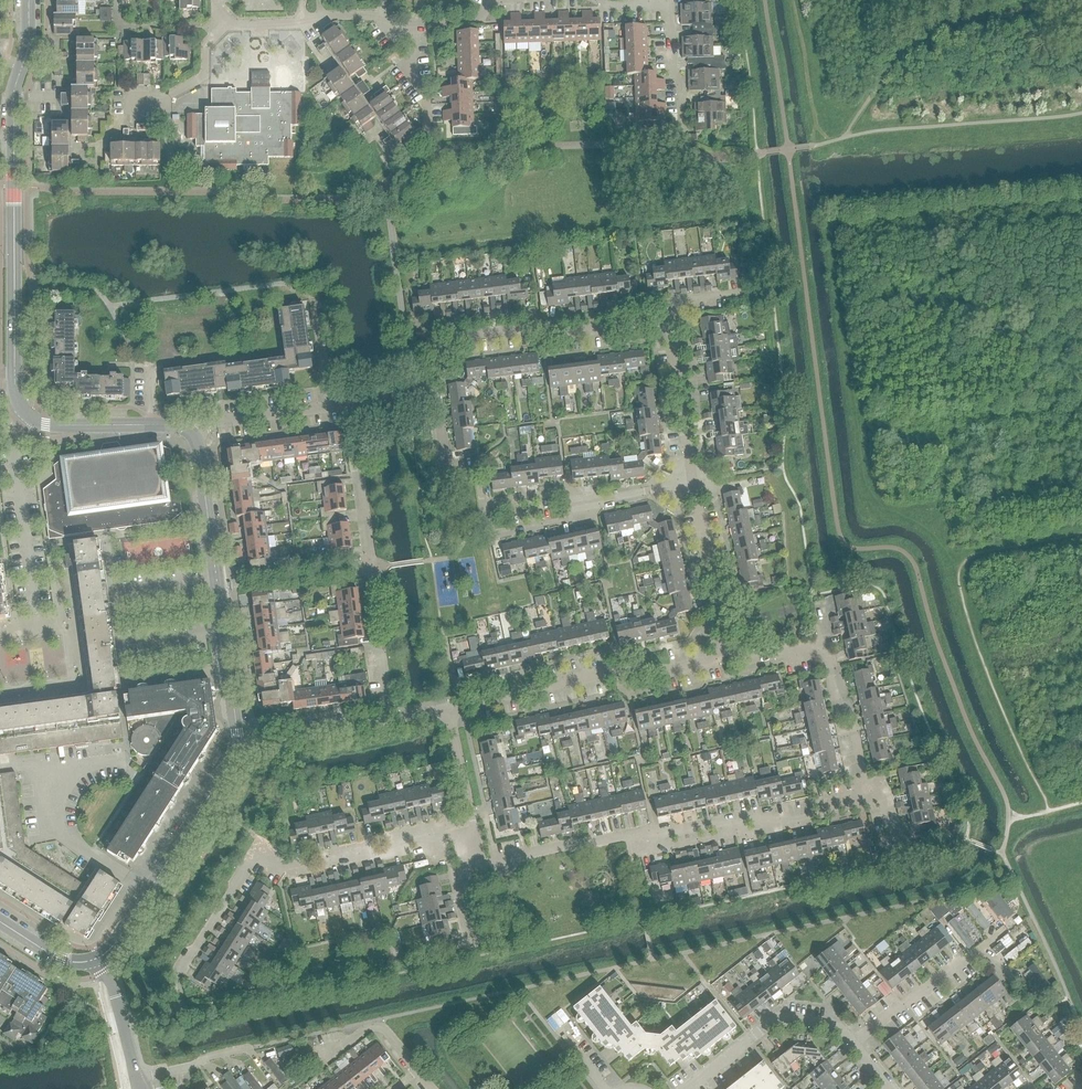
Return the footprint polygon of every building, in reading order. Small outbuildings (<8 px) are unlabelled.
[(57,15),(75,15),(78,15),(78,3),(75,3),(75,0),(57,0),(57,15)] [(179,1),(179,11),(192,11),(192,8),(199,8),(199,0),(179,0),(179,1)] [(680,15),(711,14),(711,0),(693,0),(693,4),(680,5),(680,15)] [(103,6),(103,20),(114,20),(114,6),(103,6)] [(581,20),(575,21),(576,41),(587,41),(586,11),(581,12),(581,20)] [(592,11),(586,11),(587,41),(600,40),(599,20),(592,20),(592,11)] [(558,21),(551,22),(552,42),(564,42),(563,12),(557,12),(558,21)] [(564,42),(576,41),(575,21),(568,21),(568,12),(563,12),(564,42)] [(534,22),(527,22),(528,43),(540,42),(539,13),(533,13),(534,22)] [(544,13),(539,13),(540,42),(552,42),(551,22),(544,22),(544,13)] [(503,44),(516,43),(515,14),(510,14),(510,23),(503,23),(503,44)] [(520,14),(515,14),(516,43),(528,43),(527,22),(521,23),(520,14)] [(712,26),(711,14),(680,15),(680,25),(692,25),(693,31),(718,30),(718,26),(712,26)] [(75,15),(57,15),(54,15),(54,35),(73,35),(73,27),(76,27),(75,15)] [(321,37),(335,57),(351,46),(337,26),(334,28),(331,23),(322,29),(326,34),(321,37)] [(625,26),(625,38),(646,38),(645,25),(625,26)] [(681,38),(681,48),(713,47),(712,34),(726,34),(725,30),(693,31),(693,37),(681,38)] [(456,32),(457,45),(477,44),(477,31),(456,32)] [(162,57),(163,57),(169,57),(169,60),(189,60),(189,46),(182,46),(182,38),(172,38),(172,37),(169,37),(169,38),(162,38),(162,41),(162,57)] [(646,50),(646,38),(625,38),(626,50),(646,50)] [(71,88),(71,136),(77,136),(77,143),(88,143),(88,136),(91,136),(90,89),(97,89),(97,40),(76,40),(76,49),(71,49),(71,56),(76,56),(76,73),(71,73),(71,80),(76,80),(76,88),(71,88)] [(143,63),(143,41),(134,41),(134,40),(131,40),(131,41),(124,41),(124,60),(131,60),(131,63),(143,63)] [(163,60),(163,57),(162,57),(162,41),(155,41),(155,40),(152,40),(152,41),(143,41),(143,63),(155,63),(155,60),(163,60)] [(457,58),(478,57),(477,44),(457,45),(457,58)] [(363,68),(365,66),(351,46),(335,57),(349,77),(354,74),(358,79),(366,73),(363,68)] [(713,47),(681,48),(682,58),(687,58),(687,64),(725,63),(724,56),(720,56),(719,47),(713,47)] [(647,61),(646,50),(626,50),(626,62),(647,61)] [(457,58),(458,71),(478,70),(478,57),(457,58)] [(647,73),(647,61),(626,62),(627,75),(634,74),(647,73)] [(719,80),(719,70),(725,69),(725,63),(693,64),(693,70),(687,71),(688,81),(719,80)] [(353,89),(347,79),(339,69),(323,80),(351,119),(367,108),(360,98),(368,93),(361,83),(353,89)] [(450,79),(451,84),(471,83),(471,80),(479,80),(478,70),(458,71),(458,79),(450,79)] [(140,82),(153,82),(153,72),(140,72),(140,82)] [(655,73),(647,73),(634,74),(635,86),(664,85),(664,80),(655,80),(655,73)] [(251,80),(251,85),(251,93),(236,93),(236,89),(211,90),(211,115),(187,115),(187,140),(195,140),(195,147),(203,147),(203,171),(236,171),(236,166),(243,166),(243,170),(252,170),(252,166),(268,166),(268,158),(292,158),(292,141),(291,141),(291,134),(295,134),(295,126),(300,126),(300,93),(270,93),(270,85),(269,85),(269,80),(251,80)] [(719,80),(688,81),(688,91),(719,90),(719,80)] [(472,96),(471,83),(451,84),(451,87),(442,87),(442,98),(451,97),(472,96)] [(664,90),(664,85),(635,86),(635,98),(655,97),(655,90),(664,90)] [(405,150),(419,140),(414,133),(413,133),(385,94),(389,91),(386,86),(373,95),(376,100),(369,105),(397,145),(400,143),(405,150)] [(605,99),(614,99),(613,87),(604,87),(605,99)] [(314,98),(319,103),(324,100),(320,94),(314,98)] [(472,109),(472,96),(451,97),(451,109),(472,109)] [(656,104),(655,97),(635,98),(635,110),(665,109),(665,103),(656,104)] [(694,114),(725,113),(725,102),(694,104),(694,114)] [(374,118),(367,108),(351,119),(359,129),(361,128),(365,133),(373,127),(370,122),(374,118)] [(473,122),(472,109),(451,109),(451,110),(443,111),(443,121),(452,121),(452,122),(473,122)] [(665,109),(635,110),(636,121),(632,121),(633,130),(657,129),(656,114),(665,114),(665,109)] [(725,113),(694,114),(694,124),(726,123),(725,113)] [(49,123),(49,127),(68,127),(68,123),(62,123),(62,117),(52,117),(52,123),(49,123)] [(473,127),(473,122),(452,122),(452,136),(476,135),(476,126),(473,127)] [(49,127),(49,136),(68,136),(68,127),(49,127)] [(49,136),(49,145),(68,145),(68,136),(49,136)] [(159,166),(159,145),(150,145),(150,140),(143,140),(143,145),(127,145),(127,140),(119,140),(119,145),(110,145),(110,152),(104,152),(104,163),(111,163),(111,166),(159,166)] [(49,145),(49,154),(68,154),(68,145),(49,145)] [(49,154),(49,163),(68,163),(68,154),(49,154)] [(77,171),(87,171),(87,164),(78,164),(78,157),(75,157),(75,161),(71,161),(71,165),(77,165),(77,171)] [(68,172),(68,163),(49,163),(49,172),(68,172)] [(548,252),(535,253),(536,261),(549,260),(548,252)] [(714,261),(715,261),(714,256),(701,257),(703,276),(715,275),(716,275),(714,261)] [(703,276),(701,257),(689,259),(691,278),(703,276)] [(691,278),(689,259),(677,261),(679,280),(691,278)] [(716,275),(715,275),(716,281),(737,278),(735,263),(728,264),(728,260),(715,261),(714,261),(716,275)] [(679,280),(677,261),(663,262),(664,268),(665,268),(666,281),(667,281),(679,280)] [(668,287),(667,281),(666,281),(665,268),(664,268),(651,270),(652,274),(645,275),(647,289),(668,287)] [(604,294),(616,292),(615,279),(615,273),(601,275),(604,294)] [(591,295),(604,294),(601,275),(589,276),(591,295)] [(505,282),(506,282),(505,276),(491,278),(494,297),(506,295),(507,295),(505,282)] [(579,297),(591,295),(589,276),(577,278),(579,297)] [(616,292),(617,298),(637,295),(635,281),(628,282),(628,277),(615,279),(616,292)] [(494,297),(491,278),(479,279),(482,298),(494,297)] [(567,298),(579,297),(577,278),(563,280),(564,285),(565,285),(566,298),(567,298)] [(482,298),(479,279),(467,281),(469,300),(482,298)] [(518,280),(506,282),(505,282),(507,295),(506,295),(507,301),(528,298),(526,284),(519,285),(518,280)] [(469,300),(467,281),(455,282),(457,301),(469,300)] [(457,301),(455,282),(442,284),(445,303),(457,301)] [(445,303),(442,284),(429,286),(430,291),(432,305),(433,305),(445,303)] [(568,304),(567,298),(566,298),(565,285),(564,285),(552,287),(552,292),(545,292),(547,307),(568,304)] [(430,291),(417,293),(418,298),(411,299),(413,313),(433,310),(433,305),(432,305),(430,291)] [(277,304),(285,359),(286,359),(288,372),(312,369),(304,307),(302,307),(289,309),(289,304),(288,302),(277,304)] [(51,325),(51,331),(52,331),(52,333),(74,333),(74,307),(56,307),(56,313),(55,313),(55,317),(49,317),(49,320),(52,320),(52,325),(51,325)] [(703,339),(708,339),(708,338),(721,336),(735,334),(725,320),(726,322),(723,323),(722,316),(700,319),(703,339)] [(74,359),(74,333),(52,333),(52,344),(51,344),(51,350),(52,350),(52,354),(50,354),(50,357),(55,357),(55,359),(74,359)] [(708,338),(708,339),(710,350),(736,347),(735,334),(721,336),(708,338)] [(710,350),(711,362),(712,363),(725,361),(725,362),(731,361),(738,360),(736,347),(710,350)] [(640,371),(648,370),(647,365),(644,366),(642,351),(627,353),(629,368),(639,367),(640,371)] [(629,368),(627,353),(612,355),(614,374),(625,373),(624,369),(629,368)] [(522,356),(524,374),(539,373),(536,354),(522,356)] [(614,374),(612,355),(596,357),(597,363),(598,363),(599,376),(600,376),(614,374)] [(510,376),(524,374),(522,356),(508,357),(510,376)] [(510,376),(508,357),(493,359),(496,378),(510,376)] [(55,386),(74,386),(74,376),(74,359),(55,359),(55,361),(53,361),(53,367),(51,367),(51,374),(52,374),(53,378),(50,378),(50,381),(55,381),(55,386)] [(289,384),(288,372),(286,359),(285,359),(255,363),(259,388),(289,384)] [(487,379),(496,378),(493,359),(479,361),(481,376),(487,375),(487,379)] [(467,378),(465,380),(470,384),(471,384),(472,381),(472,377),(481,376),(479,361),(465,363),(467,378)] [(712,363),(711,362),(706,363),(708,384),(723,382),(722,375),(732,374),(731,361),(725,362),(725,361),(712,363)] [(255,363),(225,367),(224,367),(227,389),(228,392),(259,388),(255,363)] [(585,364),(589,393),(593,393),(592,383),(601,382),(600,376),(599,376),(598,363),(597,363),(585,364)] [(197,393),(227,389),(224,367),(225,367),(225,364),(193,368),(197,393)] [(589,393),(585,364),(573,366),(575,385),(583,384),(585,394),(589,393)] [(575,385),(573,366),(560,368),(564,396),(568,396),(567,386),(575,385)] [(197,393),(193,368),(163,372),(167,397),(197,393)] [(564,396),(560,368),(547,369),(550,388),(559,387),(560,397),(564,396)] [(110,378),(101,378),(101,398),(129,398),(129,379),(123,379),(123,376),(116,376),(116,374),(110,374),(110,378)] [(81,376),(74,376),(74,386),(74,398),(101,398),(101,378),(87,378),(87,375),(81,375),(81,376)] [(448,385),(450,402),(465,400),(464,388),(468,387),(470,384),(465,380),(463,383),(448,385)] [(639,407),(654,405),(652,388),(637,390),(637,387),(633,388),(634,396),(638,395),(639,407)] [(731,410),(737,410),(740,409),(739,397),(734,397),(733,390),(710,393),(712,414),(718,413),(731,411),(731,410)] [(466,403),(465,400),(450,402),(452,418),(471,415),(470,402),(466,403)] [(654,405),(639,407),(640,410),(636,411),(638,424),(656,422),(654,405)] [(718,413),(720,425),(738,423),(737,410),(731,410),(731,411),(718,413)] [(473,429),(471,415),(452,418),(455,434),(470,432),(469,429),(473,429)] [(656,422),(638,424),(639,437),(643,437),(644,440),(658,438),(656,422)] [(715,433),(715,438),(721,437),(734,436),(740,436),(748,435),(746,425),(743,426),(743,422),(738,423),(720,425),(720,432),(715,433)] [(471,444),(470,432),(455,434),(457,451),(471,449),(472,452),(476,452),(475,444),(471,444)] [(340,433),(328,435),(330,453),(343,452),(340,433)] [(316,436),(318,455),(330,453),(328,435),(316,436)] [(307,456),(318,455),(316,436),(304,438),(307,456)] [(743,455),(740,436),(734,436),(721,437),(715,438),(718,458),(743,455)] [(304,438),(292,440),(295,458),(307,456),(304,438)] [(658,438),(644,440),(645,452),(641,452),(639,455),(644,459),(646,457),(661,455),(658,438)] [(280,441),(283,460),(295,458),(292,440),(280,441)] [(280,441),(269,443),(271,461),(283,460),(280,441)] [(43,490),(45,504),(44,505),(45,512),(46,512),(48,524),(47,525),(49,540),(86,535),(86,533),(116,529),(119,531),(124,530),(127,528),(170,522),(181,513),(179,495),(166,490),(164,472),(172,465),(170,450),(160,446),(124,451),(117,443),(103,445),(99,455),(62,460),(54,466),(56,481),(43,490)] [(257,444),(259,463),(271,461),(269,443),(257,444)] [(248,464),(259,463),(257,444),(239,447),(239,449),(227,451),(231,481),(250,479),(248,464)] [(627,463),(629,478),(644,476),(642,462),(644,459),(639,455),(636,458),(637,462),(627,463)] [(549,477),(562,475),(560,456),(547,458),(549,477)] [(615,480),(613,461),(609,462),(608,456),(598,457),(601,476),(609,475),(610,481),(615,480)] [(601,476),(598,457),(584,459),(586,478),(601,476)] [(537,479),(549,477),(547,458),(534,460),(535,466),(537,479)] [(586,478),(584,459),(570,461),(572,480),(586,478)] [(629,478),(627,463),(622,464),(621,460),(613,461),(615,480),(629,478)] [(732,464),(723,465),(724,472),(732,471),(732,464)] [(520,467),(523,486),(538,484),(537,479),(535,466),(520,467)] [(507,488),(523,486),(520,467),(510,469),(510,473),(505,473),(507,488)] [(507,488),(505,473),(495,475),(494,471),(486,472),(487,476),(490,476),(492,490),(507,488)] [(251,490),(250,479),(231,481),(233,493),(251,490)] [(322,493),(323,501),(344,498),(343,485),(331,487),(330,480),(316,482),(318,494),(322,493)] [(723,495),(726,510),(741,507),(739,496),(743,495),(741,487),(737,488),(737,491),(723,495)] [(233,493),(235,505),(253,502),(251,490),(233,493)] [(319,508),(321,520),(335,518),(334,512),(346,510),(344,498),(323,501),(324,508),(319,508)] [(761,499),(754,501),(756,508),(763,506),(761,499)] [(242,516),(255,514),(254,513),(253,502),(235,505),(236,517),(243,516),(242,516)] [(649,506),(634,509),(637,524),(647,522),(648,526),(651,528),(655,522),(652,521),(649,506)] [(729,525),(748,521),(746,510),(742,511),(741,507),(726,510),(729,525)] [(632,525),(637,524),(634,509),(619,513),(623,531),(633,529),(632,525)] [(264,512),(254,513),(255,514),(242,516),(243,516),(244,527),(265,524),(264,512)] [(607,535),(623,531),(619,513),(603,516),(607,535)] [(327,531),(328,538),(349,535),(348,523),(336,525),(335,518),(321,520),(323,532),(327,531)] [(657,524),(655,522),(651,528),(654,530),(658,529),(661,539),(675,536),(672,521),(657,524)] [(729,525),(733,539),(751,535),(748,521),(729,525)] [(229,524),(230,535),(238,534),(237,523),(229,524)] [(267,536),(265,524),(244,527),(246,539),(267,536)] [(593,551),(601,549),(597,530),(584,533),(591,562),(595,561),(593,551)] [(587,562),(591,562),(584,533),(572,536),(576,555),(585,553),(587,562)] [(351,548),(349,535),(328,538),(329,546),(325,546),(326,558),(340,556),(339,550),(351,548)] [(736,554),(754,550),(751,535),(733,539),(736,554)] [(247,551),(269,548),(267,536),(246,539),(247,551)] [(548,541),(547,536),(532,539),(536,558),(550,554),(548,541)] [(576,555),(572,536),(560,539),(566,567),(570,566),(568,556),(576,555)] [(660,555),(679,551),(675,536),(661,539),(662,544),(658,545),(660,555)] [(525,560),(536,558),(532,539),(517,542),(521,564),(526,563),(525,560)] [(562,568),(566,567),(560,539),(548,541),(550,554),(551,560),(560,558),(562,568)] [(73,545),(69,546),(70,556),(64,557),(65,557),(67,567),(66,567),(66,568),(72,567),(76,566),(84,619),(106,616),(97,553),(102,552),(100,541),(96,542),(73,545)] [(521,564),(517,542),(501,546),(505,560),(502,561),(503,565),(511,563),(510,559),(512,559),(514,565),(521,564)] [(232,548),(234,558),(242,557),(240,547),(232,548)] [(270,560),(269,548),(247,551),(249,563),(270,560)] [(736,554),(739,569),(754,566),(753,562),(757,561),(754,550),(736,554)] [(660,555),(663,570),(682,566),(679,551),(660,555)] [(251,575),(272,572),(270,560),(249,563),(251,575)] [(6,619),(10,618),(9,607),(4,608),(3,598),(7,597),(3,565),(0,566),(0,620),(6,619)] [(509,566),(499,568),(501,576),(511,574),(509,566)] [(663,570),(667,585),(685,581),(682,566),(663,570)] [(739,569),(743,584),(757,581),(758,584),(762,583),(760,575),(756,576),(754,566),(739,569)] [(688,596),(685,581),(667,585),(669,595),(673,594),(674,599),(688,596)] [(336,597),(337,604),(358,601),(357,589),(345,591),(344,584),(330,586),(332,598),(336,597)] [(253,606),(274,603),(272,591),(251,594),(253,606)] [(537,596),(539,605),(548,603),(546,594),(537,596)] [(839,617),(845,616),(844,615),(857,613),(857,612),(855,600),(850,601),(848,594),(834,597),(839,617)] [(672,610),(670,613),(675,617),(677,614),(692,611),(688,596),(674,599),(676,609),(672,610)] [(360,613),(358,601),(337,604),(338,611),(328,612),(329,617),(360,613)] [(275,610),(274,603),(253,606),(254,617),(286,613),(285,608),(275,610)] [(863,611),(857,612),(857,613),(844,615),(845,616),(846,622),(838,622),(832,623),(834,630),(840,629),(847,627),(847,628),(866,624),(866,623),(863,611)] [(595,641),(608,638),(604,620),(595,622),(593,612),(589,613),(595,641)] [(254,617),(256,629),(277,627),(276,620),(286,619),(286,613),(254,617)] [(362,625),(360,613),(329,617),(329,623),(340,621),(340,628),(362,625)] [(583,644),(595,641),(589,613),(585,614),(587,624),(579,625),(583,644)] [(659,622),(663,637),(677,634),(674,619),(675,617),(670,613),(668,616),(669,620),(659,622)] [(106,616),(84,619),(85,629),(107,626),(106,616)] [(571,647),(583,644),(579,625),(571,627),(568,617),(564,618),(571,647)] [(571,647),(564,618),(560,619),(563,629),(554,631),(558,649),(571,647)] [(653,620),(644,622),(648,640),(663,637),(659,622),(654,623),(653,620)] [(644,622),(630,625),(634,643),(648,640),(644,622)] [(847,628),(850,639),(850,640),(863,637),(863,638),(875,635),(872,622),(866,623),(866,624),(847,628)] [(337,636),(338,647),(358,645),(357,638),(363,637),(362,625),(340,628),(341,635),(337,636)] [(619,647),(634,643),(630,625),(615,628),(619,647)] [(94,693),(115,690),(116,690),(115,682),(107,626),(85,629),(92,685),(94,693)] [(278,633),(277,627),(256,629),(257,641),(289,637),(288,632),(278,633)] [(558,649),(554,631),(542,633),(546,652),(558,649)] [(546,652),(542,633),(529,636),(530,642),(531,642),(534,655),(546,652)] [(271,652),(280,651),(279,644),(290,643),(289,637),(257,641),(259,653),(271,652)] [(468,638),(471,652),(480,650),(478,639),(476,640),(475,637),(468,638)] [(866,650),(863,638),(863,637),(850,640),(850,639),(844,641),(849,661),(863,658),(861,651),(866,650)] [(531,642),(530,642),(516,645),(520,664),(535,660),(534,655),(531,642)] [(520,664),(516,645),(501,648),(506,667),(520,664)] [(491,670),(506,667),(501,648),(487,651),(491,670)] [(477,673),(491,670),(487,651),(480,653),(481,657),(474,658),(477,673)] [(273,669),(271,652),(259,653),(253,654),(255,671),(273,669)] [(465,676),(477,673),(474,658),(467,660),(466,656),(458,658),(459,662),(462,661),(465,676)] [(853,672),(856,685),(871,682),(869,674),(873,673),(871,665),(867,666),(868,669),(853,672)] [(276,687),(273,669),(255,671),(257,689),(276,687)] [(353,702),(365,700),(363,682),(366,682),(365,673),(349,676),(353,702)] [(780,690),(779,685),(777,675),(763,678),(766,693),(775,691),(776,695),(784,693),(783,689),(780,690)] [(346,684),(338,685),(341,703),(353,702),(349,676),(345,676),(346,684)] [(761,694),(766,693),(763,678),(749,681),(753,700),(762,698),(761,694)] [(804,689),(806,699),(821,696),(818,680),(803,684),(802,680),(798,681),(800,689),(804,689)] [(739,703),(753,700),(749,681),(735,684),(739,703)] [(124,704),(127,721),(145,719),(146,726),(143,727),(140,727),(137,729),(135,731),(133,733),(132,736),(131,739),(131,742),(131,745),(132,747),(134,750),(136,752),(138,754),(141,755),(144,756),(146,757),(149,756),(152,756),(143,770),(179,714),(186,713),(187,720),(186,720),(185,720),(184,721),(183,722),(183,723),(182,724),(182,725),(182,726),(182,727),(182,728),(183,729),(184,730),(185,731),(208,746),(216,732),(217,731),(210,682),(176,687),(176,686),(165,687),(165,688),(148,690),(148,689),(137,691),(137,692),(128,693),(130,703),(124,704)] [(860,701),(878,697),(876,688),(872,689),(871,682),(856,685),(860,701)] [(725,706),(739,703),(735,684),(721,687),(725,706)] [(293,710),(305,708),(303,690),(292,691),(291,685),(283,686),(286,704),(292,703),(293,710)] [(338,685),(326,686),(329,705),(341,703),(338,685)] [(263,707),(286,704),(283,686),(276,687),(257,689),(258,696),(261,695),(263,707)] [(326,686),(315,688),(317,706),(329,705),(326,686)] [(712,709),(725,706),(721,687),(707,691),(708,696),(709,696),(711,709),(712,709)] [(315,688),(303,690),(305,708),(317,706),(315,688)] [(14,754),(123,739),(117,695),(0,711),(0,755),(14,754)] [(713,715),(712,709),(711,709),(709,696),(708,696),(696,699),(700,718),(713,715)] [(806,715),(824,710),(821,696),(806,699),(807,703),(803,704),(806,715)] [(860,701),(863,717),(882,713),(878,697),(860,701)] [(688,720),(700,718),(696,699),(684,702),(688,720)] [(680,722),(688,720),(684,702),(671,704),(678,733),(682,732),(680,722)] [(627,722),(625,714),(623,704),(611,706),(615,725),(627,722)] [(674,733),(678,733),(671,704),(659,707),(663,726),(671,724),(674,733)] [(602,727),(615,725),(611,706),(598,709),(602,727)] [(663,726),(659,707),(647,710),(653,738),(657,737),(655,727),(663,726)] [(590,730),(602,727),(598,709),(586,712),(590,730)] [(649,739),(653,738),(647,710),(634,713),(638,731),(647,729),(649,739)] [(806,715),(809,729),(827,725),(824,710),(806,715)] [(578,733),(590,730),(586,712),(574,714),(578,733)] [(867,734),(885,730),(882,713),(863,717),(867,734)] [(538,736),(551,733),(549,720),(548,714),(531,718),(535,733),(538,732),(538,736)] [(566,736),(578,733),(574,714),(561,717),(566,736)] [(552,739),(566,736),(561,717),(549,720),(551,733),(552,739)] [(523,735),(535,733),(531,718),(515,721),(518,736),(515,737),(516,741),(524,739),(523,735)] [(812,744),(831,740),(827,725),(809,729),(812,744)] [(867,734),(870,750),(885,747),(883,739),(887,739),(885,730),(867,734)] [(200,762),(206,754),(203,753),(208,746),(185,731),(170,753),(193,768),(198,761),(200,762)] [(480,743),(483,758),(498,755),(495,745),(499,744),(498,736),(493,737),(494,740),(480,743)] [(818,754),(819,758),(834,755),(831,740),(812,744),(814,755),(818,754)] [(870,750),(873,762),(887,759),(888,762),(892,761),(891,753),(887,754),(885,747),(870,750)] [(170,753),(155,777),(178,792),(183,784),(185,786),(191,777),(188,776),(193,768),(170,753)] [(702,755),(703,762),(710,761),(708,753),(702,755)] [(486,773),(505,769),(503,759),(499,759),(498,755),(483,758),(486,773)] [(823,773),(837,770),(834,755),(819,758),(821,769),(817,769),(819,777),(823,776),(823,773)] [(744,799),(756,796),(753,783),(754,783),(752,777),(744,779),(741,770),(743,769),(742,763),(736,764),(737,765),(744,799)] [(726,777),(727,783),(731,802),(744,799),(737,765),(732,766),(733,771),(734,775),(726,777)] [(902,790),(907,789),(907,788),(920,785),(917,773),(913,774),(911,767),(897,770),(902,790)] [(486,773),(489,788),(508,784),(505,769),(486,773)] [(711,786),(702,788),(706,807),(719,804),(712,776),(713,776),(712,770),(706,771),(708,777),(709,777),(711,786)] [(784,780),(788,795),(803,792),(800,777),(803,777),(802,772),(794,774),(795,778),(784,780)] [(7,889),(25,900),(43,912),(61,923),(61,924),(67,914),(75,902),(85,886),(81,884),(75,880),(72,878),(62,871),(59,869),(45,860),(40,857),(31,851),(25,848),(25,847),(25,846),(24,841),(22,826),(21,820),(19,806),(18,800),(16,784),(15,773),(0,775),(0,884),(7,889)] [(719,804),(731,802),(727,783),(719,785),(717,775),(713,776),(712,776),(719,804)] [(170,809),(175,801),(173,799),(178,792),(155,777),(140,800),(163,815),(168,808),(170,809)] [(772,798),(788,795),(784,780),(780,781),(779,777),(768,780),(772,798)] [(768,780),(754,783),(753,783),(756,796),(757,802),(772,798),(768,780)] [(493,803),(511,799),(508,784),(489,788),(493,803)] [(907,788),(907,789),(910,801),(929,797),(926,784),(920,785),(907,788)] [(429,791),(429,790),(428,785),(415,788),(419,806),(431,804),(432,804),(429,791)] [(407,809),(419,806),(415,788),(403,790),(407,809)] [(432,804),(431,804),(432,809),(453,805),(450,791),(443,792),(442,788),(429,790),(429,791),(432,804)] [(608,817),(621,814),(617,796),(608,798),(606,788),(602,789),(608,817)] [(694,810),(706,807),(702,788),(690,791),(694,810)] [(592,801),(596,820),(608,817),(602,789),(598,790),(600,799),(592,801)] [(395,812),(407,809),(403,790),(391,793),(395,812)] [(634,812),(646,809),(642,790),(630,793),(634,812)] [(694,810),(690,791),(678,794),(682,812),(694,810)] [(383,814),(395,812),(391,793),(378,796),(379,801),(380,801),(383,814)] [(578,794),(584,823),(596,820),(592,801),(584,803),(582,793),(578,794)] [(621,814),(634,812),(630,793),(617,796),(621,814)] [(572,825),(584,823),(578,794),(574,795),(576,805),(567,807),(568,812),(569,812),(572,825)] [(669,815),(682,812),(678,794),(665,797),(669,815)] [(669,815),(665,797),(653,799),(657,818),(669,815)] [(910,801),(913,812),(913,813),(926,810),(926,811),(931,809),(929,797),(910,801)] [(493,803),(496,818),(511,814),(510,810),(514,809),(511,799),(493,803)] [(140,800),(125,824),(148,839),(153,831),(155,832),(160,824),(158,823),(163,815),(140,800)] [(380,801),(379,801),(367,804),(368,809),(361,810),(364,824),(384,820),(383,814),(380,801)] [(931,809),(926,811),(926,810),(913,813),(913,812),(907,814),(911,834),(935,829),(931,809)] [(322,833),(333,830),(334,830),(331,817),(332,817),(331,811),(318,814),(322,833)] [(554,820),(557,834),(574,831),(572,825),(569,812),(568,812),(556,815),(557,819),(554,820)] [(310,836),(310,835),(322,833),(318,814),(305,817),(306,823),(307,822),(310,836)] [(334,830),(333,830),(335,836),(355,832),(352,817),(345,819),(344,814),(332,817),(331,817),(334,830)] [(511,814),(496,818),(499,833),(514,830),(514,833),(519,832),(517,824),(513,825),(511,814)] [(540,838),(557,834),(554,820),(542,822),(541,818),(533,820),(534,824),(537,824),(540,838)] [(861,821),(846,824),(849,839),(859,837),(860,841),(868,839),(867,835),(864,836),(861,821)] [(307,822),(306,823),(294,825),(295,830),(288,831),(291,845),(311,841),(310,835),(310,836),(307,822)] [(145,848),(143,846),(148,839),(125,824),(107,852),(127,865),(130,860),(133,862),(138,855),(140,856),(145,848)] [(846,824),(831,828),(835,846),(845,844),(845,840),(849,839),(846,824)] [(816,831),(817,837),(820,850),(821,849),(835,846),(831,828),(816,831)] [(817,837),(805,839),(811,868),(815,867),(813,857),(822,855),(821,849),(820,850),(817,837)] [(805,839),(793,842),(797,861),(805,859),(807,869),(811,868),(805,839)] [(793,842),(780,845),(787,873),(791,872),(789,862),(797,861),(793,842)] [(780,845),(768,847),(772,866),(781,864),(783,874),(787,873),(780,845)] [(768,847),(756,850),(760,869),(772,866),(768,847)] [(717,853),(718,858),(719,858),(722,871),(735,868),(734,864),(741,862),(737,848),(717,853)] [(747,872),(760,869),(756,850),(743,853),(747,872)] [(724,877),(722,871),(719,858),(718,858),(707,861),(711,880),(724,877)] [(707,861),(694,864),(698,882),(711,880),(707,861)] [(660,885),(672,882),(673,882),(670,869),(669,863),(649,868),(652,882),(659,880),(660,885)] [(686,885),(698,882),(694,864),(682,866),(686,885)] [(382,870),(384,875),(387,888),(388,888),(400,886),(399,881),(406,879),(403,865),(382,870)] [(682,866),(670,869),(673,882),(672,882),(673,888),(686,885),(682,866)] [(84,938),(88,940),(123,887),(118,884),(119,884),(100,872),(65,926),(84,938)] [(389,894),(388,888),(387,888),(384,875),(371,878),(376,897),(389,894)] [(419,887),(422,899),(422,900),(435,897),(441,896),(436,876),(422,879),(424,886),(419,887)] [(364,899),(376,897),(371,878),(359,881),(364,899)] [(351,902),(364,899),(359,881),(347,883),(351,902)] [(246,900),(251,903),(251,902),(262,910),(263,909),(270,899),(266,896),(269,890),(257,882),(246,900)] [(339,905),(351,902),(347,883),(335,886),(339,905)] [(300,908),(313,905),(310,892),(311,892),(310,886),(290,890),(293,904),(299,903),(300,908)] [(339,905),(335,886),(323,889),(327,908),(339,905)] [(314,911),(327,908),(323,889),(311,892),(310,892),(313,905),(314,911)] [(1007,905),(1015,899),(1016,898),(1012,893),(1002,900),(1007,905)] [(242,902),(244,898),(239,894),(236,899),(242,902)] [(1013,914),(997,894),(988,902),(994,909),(997,907),(1007,920),(1013,914)] [(438,909),(435,897),(422,900),(422,899),(416,900),(419,913),(438,909)] [(952,917),(954,915),(961,910),(957,905),(954,901),(942,904),(948,912),(952,917)] [(251,902),(251,903),(244,913),(260,923),(267,912),(263,909),(262,910),(251,902)] [(655,917),(678,911),(676,903),(653,908),(655,917)] [(235,913),(238,909),(232,905),(229,909),(235,913)] [(990,927),(972,905),(965,910),(983,933),(990,927)] [(422,926),(428,925),(428,924),(441,921),(440,921),(438,909),(419,913),(422,926)] [(244,913),(238,924),(254,934),(260,923),(244,913)] [(228,924),(231,919),(225,916),(222,920),(228,924)] [(937,925),(942,931),(962,956),(970,950),(950,925),(945,918),(937,925)] [(428,924),(428,925),(430,937),(435,936),(436,943),(450,940),(446,920),(440,921),(441,921),(428,924)] [(238,924),(231,934),(247,945),(254,934),(238,924)] [(221,934),(224,930),(218,926),(216,931),(221,934)] [(920,930),(938,952),(948,945),(934,928),(929,932),(924,926),(920,930)] [(915,943),(929,960),(938,952),(920,930),(916,933),(921,938),(915,943)] [(231,934),(224,945),(240,955),(247,945),(231,934)] [(214,945),(217,940),(212,937),(209,941),(214,945)] [(1022,940),(1001,957),(1008,965),(1028,948),(1022,940)] [(902,944),(919,967),(929,960),(915,943),(910,947),(905,941),(902,944)] [(761,946),(767,953),(771,950),(765,942),(761,946)] [(885,950),(880,943),(875,947),(880,953),(885,950)] [(991,950),(995,955),(1004,948),(1000,943),(991,950)] [(897,957),(910,974),(919,967),(902,944),(898,947),(902,953),(897,957)] [(224,945),(217,956),(233,966),(240,955),(224,945)] [(814,959),(822,969),(845,951),(841,947),(836,952),(831,946),(814,959)] [(208,955),(210,951),(205,947),(202,952),(208,955)] [(758,950),(753,954),(757,959),(762,955),(758,950)] [(829,978),(846,965),(842,959),(848,955),(845,951),(822,969),(829,978)] [(9,1015),(12,1010),(17,1013),(14,1018),(14,1019),(10,1024),(9,1023),(3,1034),(13,1040),(18,1033),(22,1036),(22,1037),(32,1044),(38,1034),(37,1033),(47,1018),(41,1014),(45,1008),(43,1007),(48,999),(43,996),(47,990),(42,986),(43,984),(22,970),(20,972),(11,966),(12,964),(0,956),(0,1010),(9,1015)] [(226,977),(233,966),(217,956),(211,966),(210,966),(221,973),(221,974),(226,977)] [(883,959),(901,982),(910,974),(897,957),(891,962),(887,956),(883,959)] [(771,960),(789,983),(799,975),(785,958),(779,962),(775,957),(771,960)] [(878,972),(891,989),(901,982),(883,959),(879,962),(883,968),(878,972)] [(766,973),(780,990),(789,983),(771,960),(767,963),(772,969),(766,973)] [(214,984),(221,974),(221,973),(210,966),(211,966),(206,962),(195,980),(207,988),(210,982),(214,984)] [(1030,962),(1019,971),(1039,996),(1050,987),(1030,962)] [(829,978),(837,988),(859,970),(856,966),(850,970),(846,965),(829,978)] [(844,997),(861,984),(857,978),(862,974),(859,970),(837,988),(844,997)] [(616,972),(609,977),(612,980),(618,975),(616,972)] [(770,997),(780,990),(766,973),(761,977),(756,972),(752,975),(770,997)] [(748,988),(761,1005),(770,997),(752,975),(748,978),(753,983),(748,988)] [(983,984),(996,1001),(1003,996),(1004,998),(1004,1000),(1008,1005),(1012,1002),(1006,993),(993,976),(983,984)] [(879,979),(874,983),(876,987),(882,982),(879,979)] [(876,987),(884,997),(890,992),(883,982),(882,982),(876,987)] [(734,989),(729,983),(723,987),(728,993),(730,992),(734,989)] [(673,1000),(685,991),(628,984),(638,996),(673,1000)] [(844,997),(851,1006),(874,988),(871,985),(865,989),(861,984),(844,997)] [(990,1006),(996,1001),(983,984),(974,991),(993,1016),(998,1013),(994,1008),(992,1008),(990,1006)] [(752,1012),(761,1005),(748,988),(742,992),(738,986),(734,989),(752,1012)] [(1029,999),(1034,995),(1027,986),(1022,990),(1029,999)] [(572,1008),(588,1028),(615,1007),(599,987),(572,1008)] [(851,1006),(859,1016),(876,1003),(871,997),(877,992),(874,988),(851,1006)] [(742,1020),(752,1012),(734,989),(730,992),(734,998),(729,1003),(742,1020)] [(993,1016),(974,991),(964,999),(978,1016),(984,1011),(986,1013),(986,1015),(989,1020),(993,1016)] [(978,1016),(964,999),(955,1006),(975,1031),(979,1028),(975,1023),(973,1023),(972,1021),(978,1016)] [(715,1001),(694,1017),(715,1043),(735,1028),(715,1001)] [(979,1036),(975,1031),(955,1006),(946,1013),(959,1030),(965,1025),(967,1028),(967,1030),(975,1040),(979,1036)] [(604,1048),(609,1044),(631,1027),(630,1027),(615,1007),(588,1028),(604,1048)] [(946,1013),(936,1021),(956,1046),(960,1043),(956,1038),(955,1037),(953,1035),(959,1030),(946,1013)] [(1009,1028),(1017,1038),(1039,1020),(1036,1016),(1031,1021),(1026,1015),(1009,1028)] [(695,1059),(715,1043),(694,1017),(675,1032),(674,1033),(691,1054),(695,1059)] [(1024,1048),(1041,1034),(1037,1029),(1042,1024),(1039,1020),(1017,1038),(1024,1048)] [(952,1049),(956,1046),(936,1021),(927,1028),(940,1045),(946,1040),(948,1042),(948,1044),(952,1049)] [(643,1050),(650,1051),(652,1035),(645,1034),(635,1023),(630,1027),(631,1027),(609,1044),(617,1054),(620,1052),(628,1062),(643,1050)] [(1056,1038),(1063,1032),(1062,1030),(1059,1026),(1051,1032),(1056,1038)] [(681,1062),(691,1054),(674,1033),(675,1032),(671,1027),(659,1036),(652,1035),(650,1051),(657,1051),(669,1067),(679,1059),(681,1062)] [(882,1045),(889,1055),(912,1037),(909,1033),(903,1038),(899,1032),(882,1045)] [(987,1046),(995,1040),(990,1034),(982,1040),(987,1046)] [(1045,1039),(1041,1034),(1024,1048),(1031,1057),(1054,1039),(1051,1035),(1045,1039)] [(915,1041),(912,1037),(889,1055),(897,1064),(914,1051),(909,1046),(915,1041)] [(1057,1043),(1054,1039),(1031,1057),(1039,1066),(1056,1053),(1051,1047),(1057,1043)] [(368,1050),(380,1067),(386,1062),(392,1070),(395,1067),(377,1043),(368,1050)] [(797,1043),(785,1053),(793,1063),(800,1057),(803,1058),(805,1044),(797,1043)] [(995,1043),(987,1050),(990,1054),(999,1047),(995,1043)] [(813,1045),(805,1044),(803,1058),(807,1058),(815,1069),(826,1062),(813,1045)] [(289,1047),(277,1051),(279,1058),(291,1054),(289,1047)] [(355,1060),(359,1057),(352,1049),(348,1051),(355,1060)] [(1066,1054),(1069,1058),(1075,1053),(1071,1049),(1066,1054)] [(386,1074),(380,1067),(368,1050),(359,1057),(372,1074),(377,1069),(383,1077),(386,1074)] [(897,1064),(904,1074),(927,1056),(924,1052),(918,1056),(914,1051),(897,1064)] [(789,1066),(793,1063),(785,1053),(771,1064),(784,1080),(794,1072),(789,1066)] [(1060,1058),(1056,1053),(1039,1066),(1046,1076),(1069,1058),(1066,1054),(1060,1058)] [(961,1055),(952,1062),(956,1067),(965,1060),(961,1055)] [(930,1060),(927,1056),(904,1074),(911,1083),(928,1070),(924,1064),(930,1060)] [(998,1056),(994,1059),(1012,1082),(1022,1075),(1008,1058),(1002,1062),(998,1056)] [(372,1074),(359,1057),(355,1060),(350,1064),(363,1081),(368,1076),(374,1084),(377,1081),(372,1074)] [(1072,1062),(1069,1058),(1046,1076),(1054,1085),(1071,1072),(1066,1066),(1072,1062)] [(269,1059),(262,1064),(275,1081),(282,1076),(269,1059)] [(1012,1082),(994,1059),(990,1063),(994,1068),(989,1073),(1002,1088),(1003,1088),(1012,1082)] [(783,1088),(762,1062),(742,1077),(751,1088),(782,1088),(783,1088)] [(814,1086),(816,1084),(833,1071),(826,1062),(815,1069),(808,1075),(814,1081),(811,1083),(814,1086)] [(354,1088),(359,1083),(364,1088),(367,1088),(368,1088),(363,1081),(350,1064),(341,1071),(354,1088)] [(968,1065),(958,1072),(962,1076),(971,1069),(968,1065)] [(974,1065),(970,1068),(975,1074),(979,1071),(974,1065)] [(238,1074),(249,1088),(254,1088),(257,1086),(244,1069),(238,1074)] [(941,1074),(938,1071),(933,1075),(928,1070),(911,1083),(916,1088),(923,1088),(941,1074)] [(341,1088),(355,1088),(354,1088),(341,1071),(332,1078),(341,1088)] [(833,1071),(816,1084),(820,1088),(829,1088),(840,1080),(833,1071)] [(989,1073),(984,1077),(979,1071),(975,1074),(987,1088),(1002,1088),(989,1073)] [(941,1074),(923,1088),(943,1088),(939,1083),(945,1078),(941,1074)] [(975,1074),(971,1077),(976,1083),(970,1087),(972,1088),(987,1088),(975,1074)] [(221,1082),(227,1088),(237,1088),(228,1077),(221,1082)] [(742,1077),(727,1088),(751,1088),(742,1077)] [(326,1088),(341,1088),(332,1078),(323,1085),(326,1088)] [(840,1080),(829,1088),(847,1088),(840,1080)]
